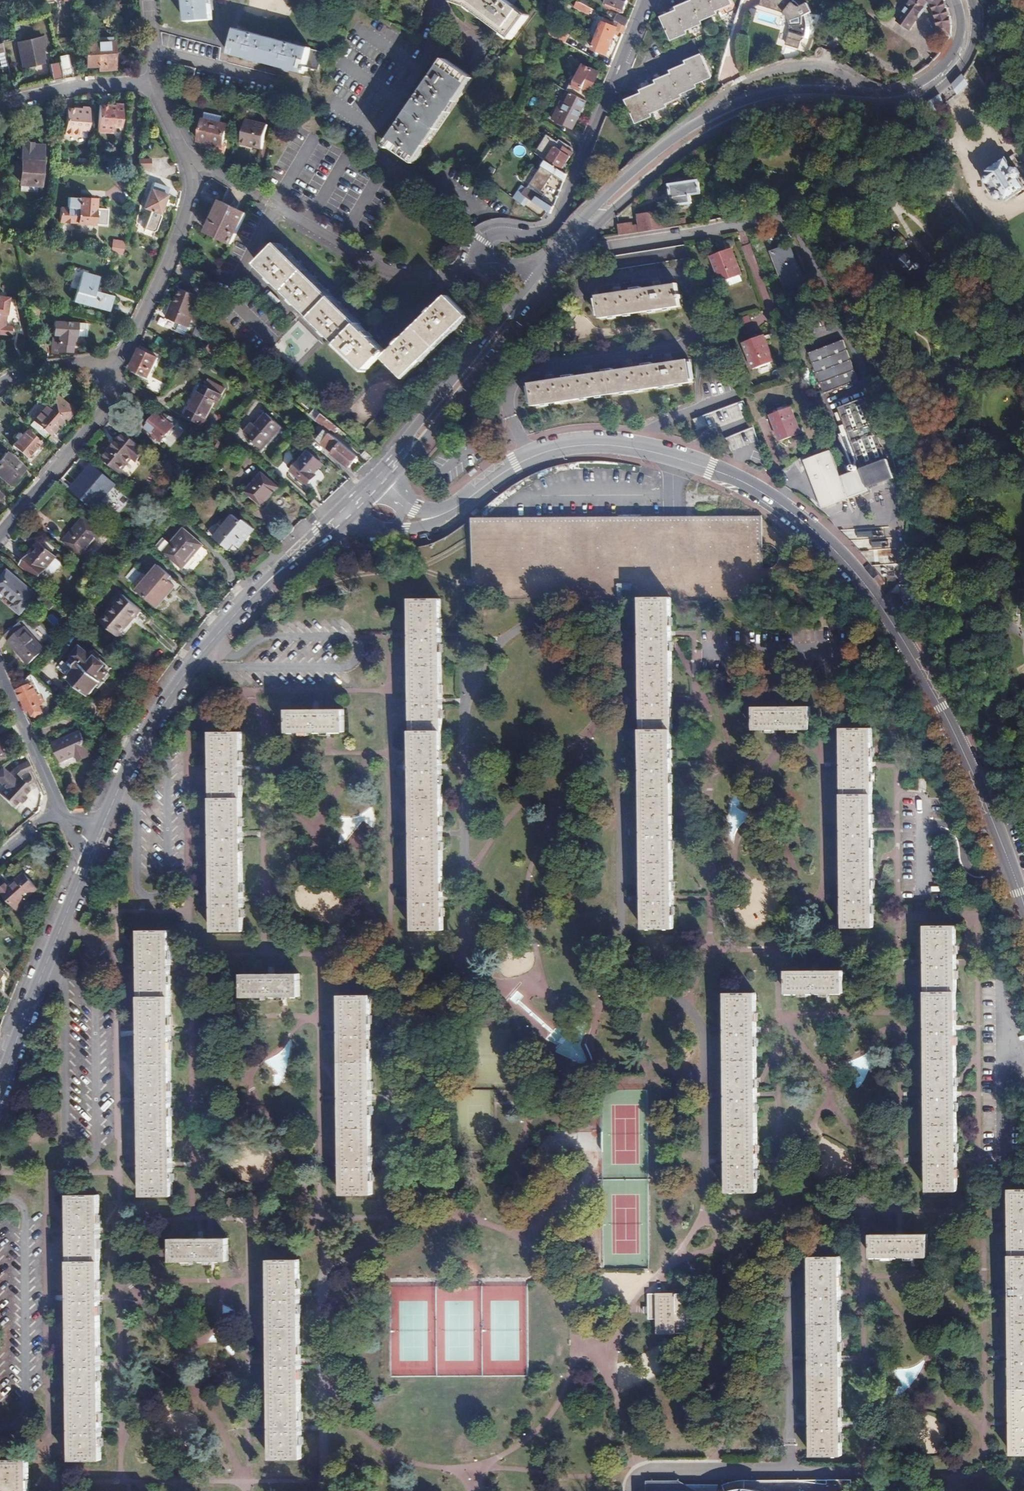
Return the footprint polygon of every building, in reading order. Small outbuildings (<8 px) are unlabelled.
[(213,18),(211,0),(184,0),(186,21),(213,18)] [(454,0),(471,6),(512,37),(529,14),(510,0),(454,0)] [(627,0),(608,0),(605,6),(616,11),(618,7),(623,9),(627,0)] [(660,20),(669,40),(685,33),(684,29),(700,23),(698,20),(715,13),(713,10),(729,3),(728,0),(689,0),(690,2),(675,9),(676,13),(660,20)] [(761,3),(768,5),(773,7),(779,9),(782,10),(784,12),(785,13),(787,15),(788,17),(789,20),(790,23),(790,26),(789,29),(785,43),(798,47),(800,42),(804,38),(806,28),(810,28),(810,26),(809,23),(809,19),(808,15),(807,11),(809,10),(805,1),(798,4),(798,3),(796,1),(795,0),(762,0),(761,3)] [(929,0),(911,0),(897,19),(909,27),(929,0)] [(931,3),(933,5),(935,11),(936,18),(937,24),(938,30),(942,34),(951,35),(952,31),(952,24),(951,17),(949,10),(946,3),(944,0),(929,0),(931,3)] [(576,1),(573,8),(586,13),(589,6),(576,1)] [(619,23),(625,26),(628,19),(615,13),(613,20),(619,23)] [(615,30),(623,34),(625,26),(619,23),(616,28),(613,27),(613,26),(602,21),(590,48),(600,53),(601,52),(605,54),(615,30)] [(310,48),(235,29),(229,54),(303,73),(310,48)] [(15,42),(21,68),(44,62),(40,47),(44,46),(42,36),(15,42)] [(97,70),(114,69),(112,41),(111,41),(111,37),(96,37),(96,42),(84,42),(84,43),(82,44),(82,50),(84,50),(86,66),(97,66),(97,70)] [(641,96),(626,102),(636,123),(651,116),(649,113),(666,106),(665,103),(681,96),(680,94),(696,87),(694,84),(710,77),(701,55),(685,62),(686,66),(670,73),(671,76),(656,83),(657,86),(640,93),(641,96)] [(387,142),(410,159),(471,75),(448,58),(387,142)] [(61,78),(58,64),(48,65),(51,80),(61,78)] [(572,93),(584,99),(588,91),(590,91),(599,72),(583,64),(574,84),(575,85),(572,93)] [(193,78),(196,68),(186,65),(183,75),(193,78)] [(957,94),(968,84),(962,74),(956,81),(952,84),(957,94)] [(577,118),(586,100),(584,99),(572,93),(571,92),(565,103),(561,101),(557,109),(577,118)] [(944,104),(940,95),(929,102),(928,102),(933,111),(944,104)] [(118,125),(121,102),(114,101),(114,103),(98,103),(96,129),(111,131),(111,125),(118,125)] [(85,129),(87,107),(81,106),(80,108),(66,108),(63,134),(78,135),(78,129),(85,129)] [(211,152),(225,154),(227,143),(225,142),(228,125),(222,124),(223,115),(206,112),(199,141),(208,144),(208,146),(212,146),(211,152)] [(264,148),(269,125),(246,121),(241,146),(249,147),(250,145),(264,148)] [(543,139),(569,155),(572,151),(566,146),(567,144),(559,138),(557,141),(546,133),(543,139)] [(534,152),(545,160),(560,169),(569,155),(543,139),(534,152)] [(41,156),(41,143),(29,143),(27,141),(23,141),(21,142),(19,142),(19,160),(11,160),(11,172),(19,173),(19,180),(37,181),(38,156),(41,156)] [(1023,189),(1023,188),(1018,179),(1020,174),(1015,168),(1011,168),(1005,158),(985,171),(982,180),(982,181),(984,183),(985,183),(987,183),(988,183),(989,184),(994,192),(994,194),(992,195),(992,197),(994,199),(995,199),(1005,201),(1023,189)] [(562,180),(563,181),(566,173),(560,169),(545,160),(541,166),(555,176),(551,182),(558,186),(562,180)] [(691,195),(702,193),(700,179),(671,183),(674,206),(692,203),(691,195)] [(163,198),(166,188),(151,183),(142,208),(149,210),(142,228),(150,232),(154,230),(159,216),(157,213),(160,204),(164,206),(166,199),(163,198)] [(522,194),(546,210),(550,212),(553,205),(538,194),(537,195),(526,188),(522,194)] [(94,210),(94,201),(67,199),(67,210),(59,209),(58,224),(93,226),(106,227),(107,211),(94,210)] [(233,242),(247,213),(222,201),(208,230),(233,242)] [(672,227),(688,225),(687,219),(666,222),(664,209),(638,213),(640,224),(632,225),(632,222),(618,224),(619,235),(672,227)] [(110,253),(117,254),(122,255),(125,235),(113,233),(112,241),(113,241),(113,245),(111,245),(110,253)] [(688,257),(683,243),(649,249),(610,254),(612,268),(688,257)] [(789,243),(771,250),(784,288),(803,281),(789,243)] [(370,335),(278,244),(258,264),(275,282),(298,304),(330,336),(365,371),(385,350),(370,335)] [(724,254),(722,249),(709,254),(719,280),(739,272),(731,252),(724,254)] [(920,266),(919,264),(914,263),(913,264),(912,265),(907,258),(908,257),(906,254),(905,253),(904,253),(903,254),(903,255),(901,257),(898,261),(910,274),(914,269),(917,269),(920,266)] [(108,311),(111,297),(95,292),(99,278),(82,274),(73,302),(108,311)] [(619,290),(614,291),(597,294),(600,316),(679,304),(679,297),(681,296),(681,293),(678,293),(676,282),(659,284),(654,285),(619,290)] [(175,302),(172,301),(168,311),(190,321),(198,304),(196,302),(202,291),(185,283),(179,296),(175,302)] [(467,313),(447,293),(426,315),(396,345),(384,357),(404,377),(467,313)] [(16,301),(6,299),(6,297),(0,297),(0,334),(2,334),(4,312),(10,313),(11,315),(18,316),(16,301)] [(87,336),(88,323),(54,322),(52,353),(57,353),(57,351),(72,352),(72,336),(87,336)] [(206,349),(211,353),(217,346),(224,351),(228,348),(215,337),(206,349)] [(773,360),(765,338),(757,341),(755,337),(743,341),(752,367),(773,360)] [(842,341),(808,353),(823,392),(856,380),(842,341)] [(148,377),(157,358),(140,350),(131,369),(148,377)] [(553,378),(546,379),(529,381),(532,404),(691,380),(687,358),(670,360),(664,361),(632,366),(627,367),(593,372),(587,373),(553,378)] [(188,426),(198,430),(211,406),(214,407),(225,388),(208,379),(205,386),(202,384),(186,415),(192,418),(188,426)] [(28,425),(44,439),(62,420),(64,422),(70,415),(64,409),(67,406),(53,393),(44,403),(46,405),(28,425)] [(805,459),(822,504),(869,488),(868,485),(895,475),(888,458),(887,458),(865,397),(840,406),(862,467),(839,475),(830,450),(805,459)] [(744,405),(742,399),(693,417),(696,427),(746,409),(744,405)] [(475,405),(469,413),(474,417),(480,409),(475,405)] [(780,439),(792,435),(790,430),(799,427),(791,406),(770,413),(780,439)] [(339,431),(342,429),(316,408),(309,415),(316,421),(318,419),(329,429),(331,427),(336,432),(338,430),(339,431)] [(178,420),(169,416),(165,419),(158,411),(144,427),(160,440),(178,420)] [(261,448),(282,425),(266,411),(245,434),(261,448)] [(169,447),(185,431),(178,425),(163,441),(169,447)] [(729,447),(756,437),(753,427),(725,437),(729,447)] [(790,430),(792,435),(801,432),(799,427),(790,430)] [(348,466),(358,456),(324,428),(315,438),(348,466)] [(26,457),(39,442),(25,430),(20,435),(17,432),(13,438),(16,440),(12,444),(26,457)] [(129,456),(134,460),(142,451),(121,433),(101,457),(117,471),(129,456)] [(314,472),(322,462),(308,450),(291,470),(307,484),(316,474),(314,472)] [(368,461),(372,456),(366,451),(362,455),(368,461)] [(22,468),(4,453),(0,457),(0,479),(7,485),(22,468)] [(67,487),(93,509),(99,501),(94,496),(101,488),(106,493),(114,484),(88,463),(67,487)] [(245,493),(261,507),(278,487),(262,473),(245,493)] [(858,496),(860,504),(878,498),(875,490),(858,496)] [(77,554),(98,530),(79,514),(58,538),(77,554)] [(233,517),(214,539),(230,553),(235,547),(240,551),(257,532),(244,521),(242,524),(233,517)] [(181,568),(201,545),(183,528),(162,551),(181,568)] [(36,579),(54,557),(38,544),(19,564),(36,579)] [(137,590),(155,605),(164,593),(167,596),(174,587),(168,581),(171,577),(158,566),(137,590)] [(35,595),(8,572),(0,581),(0,589),(14,603),(11,606),(20,613),(35,595)] [(617,583),(617,596),(620,596),(632,596),(631,583),(617,583)] [(101,620),(115,633),(128,619),(130,621),(133,618),(143,626),(151,616),(123,593),(101,620)] [(671,636),(671,596),(640,596),(640,636),(641,701),(641,737),(641,766),(641,833),(642,900),(642,927),(672,927),(672,898),(672,833),(672,766),(671,700),(671,636)] [(441,597),(410,597),(411,637),(411,663),(411,703),(411,770),(411,809),(411,836),(411,901),(411,928),(441,928),(441,900),(441,835),(440,770),(440,704),(440,637),(441,597)] [(128,619),(115,633),(118,635),(130,621),(128,619)] [(43,648),(23,626),(6,640),(27,663),(43,648)] [(89,693),(109,671),(81,647),(62,668),(89,693)] [(16,690),(26,710),(29,709),(32,714),(34,715),(39,713),(40,709),(38,704),(40,703),(39,702),(42,701),(38,693),(43,691),(34,669),(16,690)] [(756,706),(756,729),(770,728),(812,728),(812,706),(779,706),(756,706)] [(285,709),(286,730),(323,730),(342,730),(342,708),(312,708),(285,709)] [(844,895),(844,926),(874,926),(874,896),(873,833),(873,765),(872,727),(842,727),(843,766),(843,832),(844,856),(844,895)] [(77,761),(91,755),(80,730),(51,743),(59,762),(74,756),(77,761)] [(213,902),(213,929),(240,929),(240,902),(240,836),(240,769),(240,731),(213,732),(213,770),(213,836),(213,902)] [(19,773),(30,769),(22,750),(16,753),(19,762),(15,764),(19,773)] [(28,789),(0,767),(0,782),(7,787),(0,797),(13,807),(28,789)] [(37,887),(22,872),(8,886),(5,883),(0,887),(0,891),(17,910),(27,900),(27,896),(37,887)] [(957,961),(957,925),(927,925),(927,962),(928,1029),(928,1095),(929,1161),(929,1189),(955,1189),(958,1188),(958,1162),(958,1096),(957,1029),(957,961)] [(144,1164),(145,1196),(173,1196),(173,1165),(172,1100),(172,1034),(172,967),(171,930),(142,930),(143,968),(143,1035),(144,1100),(144,1164)] [(786,970),(786,992),(825,992),(843,992),(842,970),(815,970),(786,970)] [(241,973),(241,996),(283,997),(298,997),(297,974),(269,974),(241,973)] [(727,1164),(727,1190),(758,1190),(757,1164),(756,1095),(756,1030),(755,992),(724,993),(725,1031),(726,1096),(727,1164)] [(342,1195),(372,1194),(372,1165),(371,1099),(371,1032),(371,996),(341,997),(341,1033),(342,1100),(342,1165),(342,1195)] [(1014,1451),(1023,1451),(1023,1188),(1011,1188),(1011,1227),(1012,1292),(1013,1358),(1013,1423),(1014,1451)] [(73,1429),(74,1460),(103,1460),(103,1429),(103,1363),(102,1306),(102,1296),(102,1231),(102,1197),(102,1195),(72,1196),(72,1231),(73,1297),(73,1364),(73,1429)] [(872,1233),(872,1255),(909,1255),(928,1255),(928,1233),(898,1233),(872,1233)] [(173,1240),(173,1262),(212,1261),(230,1261),(230,1239),(198,1239),(173,1240)] [(837,1452),(843,1452),(843,1425),(842,1359),(842,1294),(842,1254),(812,1254),(812,1295),(813,1360),(813,1425),(813,1452),(837,1452)] [(272,1458),(302,1458),(302,1428),(301,1361),(301,1295),(301,1260),(271,1261),(271,1296),(271,1362),(272,1428),(272,1458)] [(31,1460),(0,1461),(0,1490),(31,1490),(31,1460)] [(854,1477),(829,1477),(829,1483),(817,1483),(796,1478),(778,1478),(742,1479),(737,1480),(730,1482),(726,1485),(729,1490),(727,1490),(854,1490),(854,1477)] [(682,1479),(649,1479),(649,1490),(703,1490),(682,1479)]
